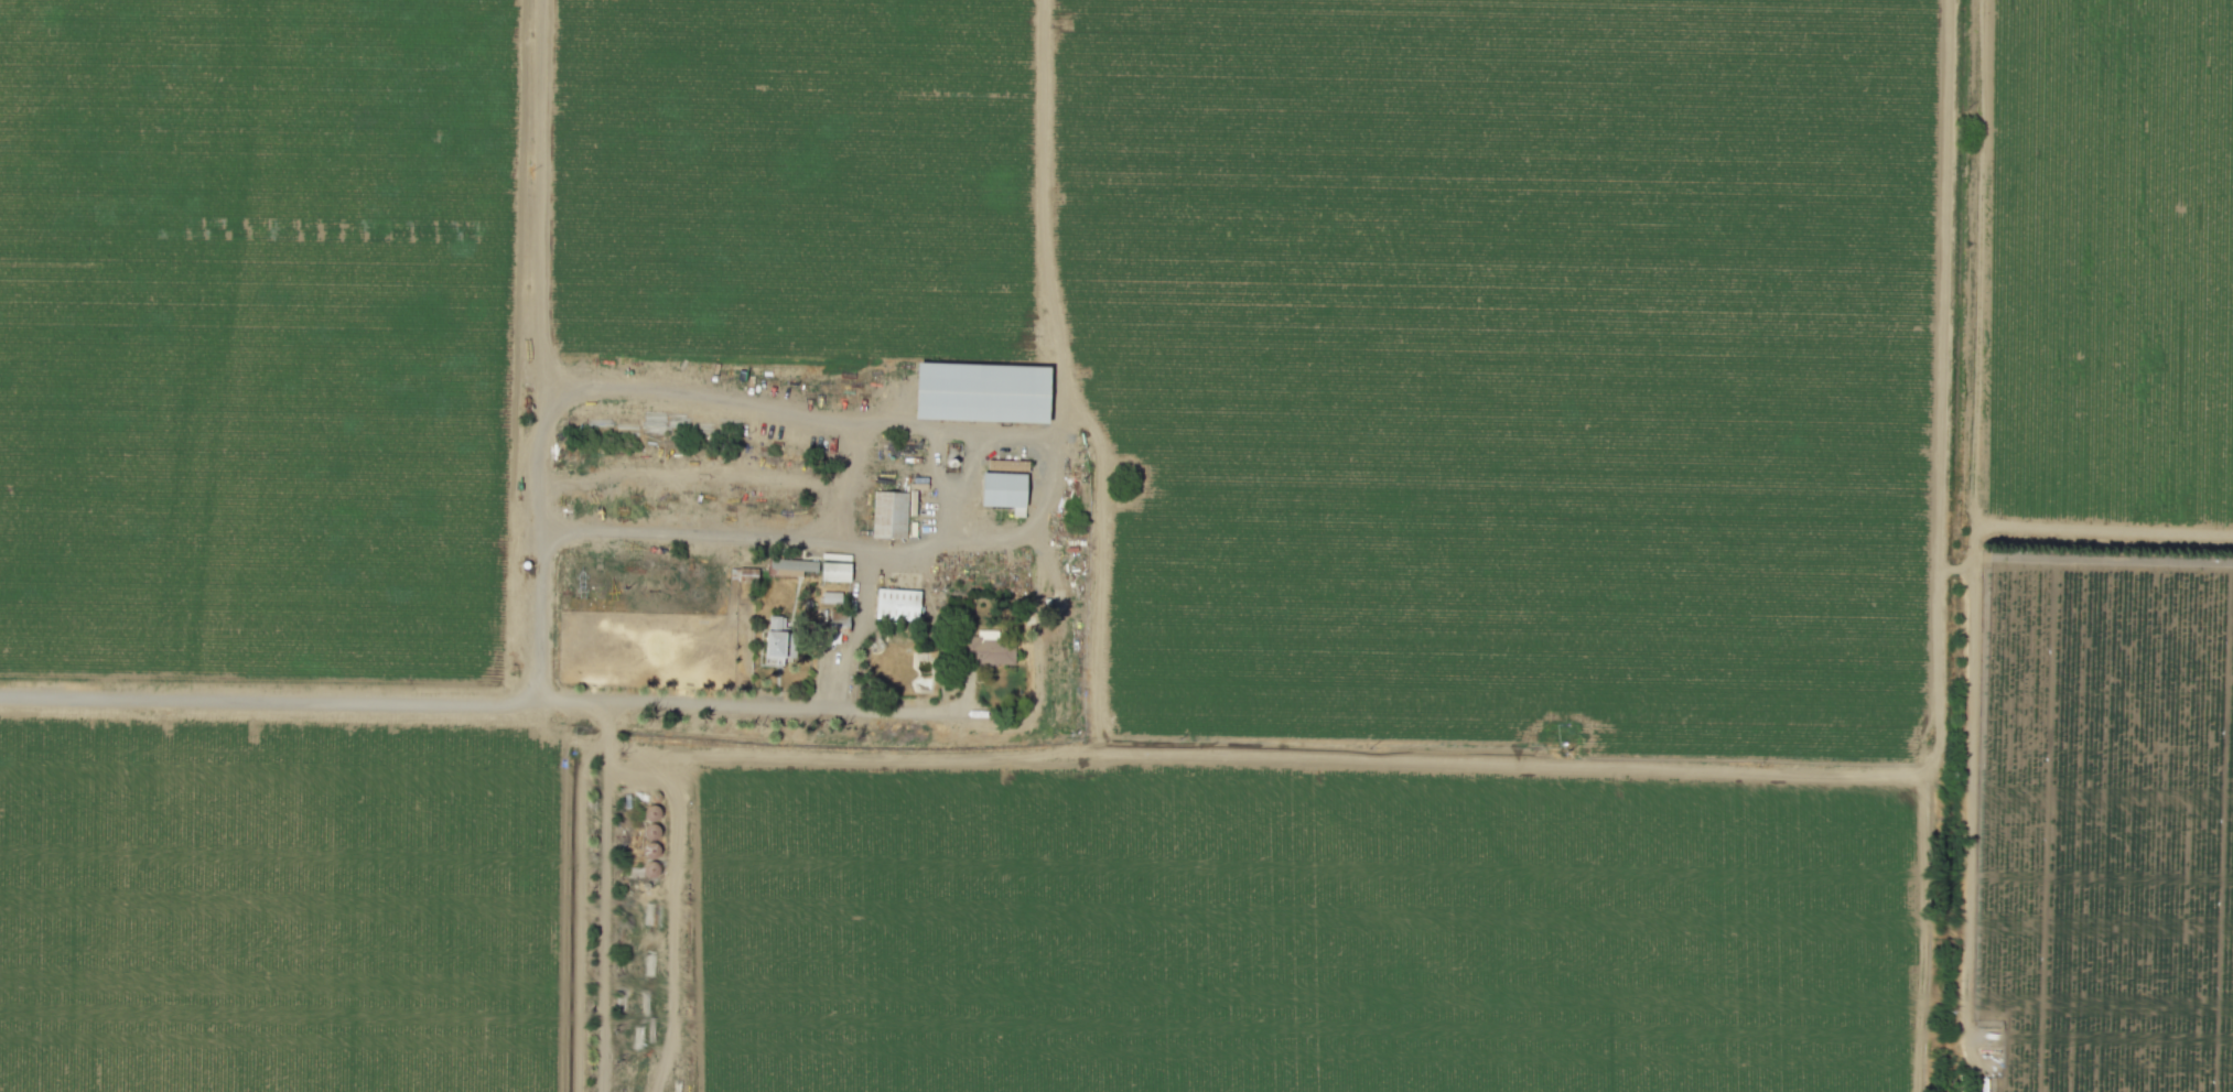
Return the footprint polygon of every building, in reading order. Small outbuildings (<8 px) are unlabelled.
[(914,419),(1047,422),(1049,366),(915,362),(914,419)] [(980,506),(1013,506),(1013,511),(1024,511),(1025,473),(981,472),(980,506)] [(906,538),(907,492),(873,491),(872,537),(906,538)] [(772,576),(801,576),(801,569),(811,569),(811,560),(773,559),(772,576)] [(848,581),(849,563),(822,562),(821,580),(848,581)] [(919,590),(876,588),(875,618),(918,619),(919,590)] [(791,631),(764,630),(763,659),(790,660),(791,631)] [(1014,663),(1013,638),(963,639),(963,664),(1014,663)]
